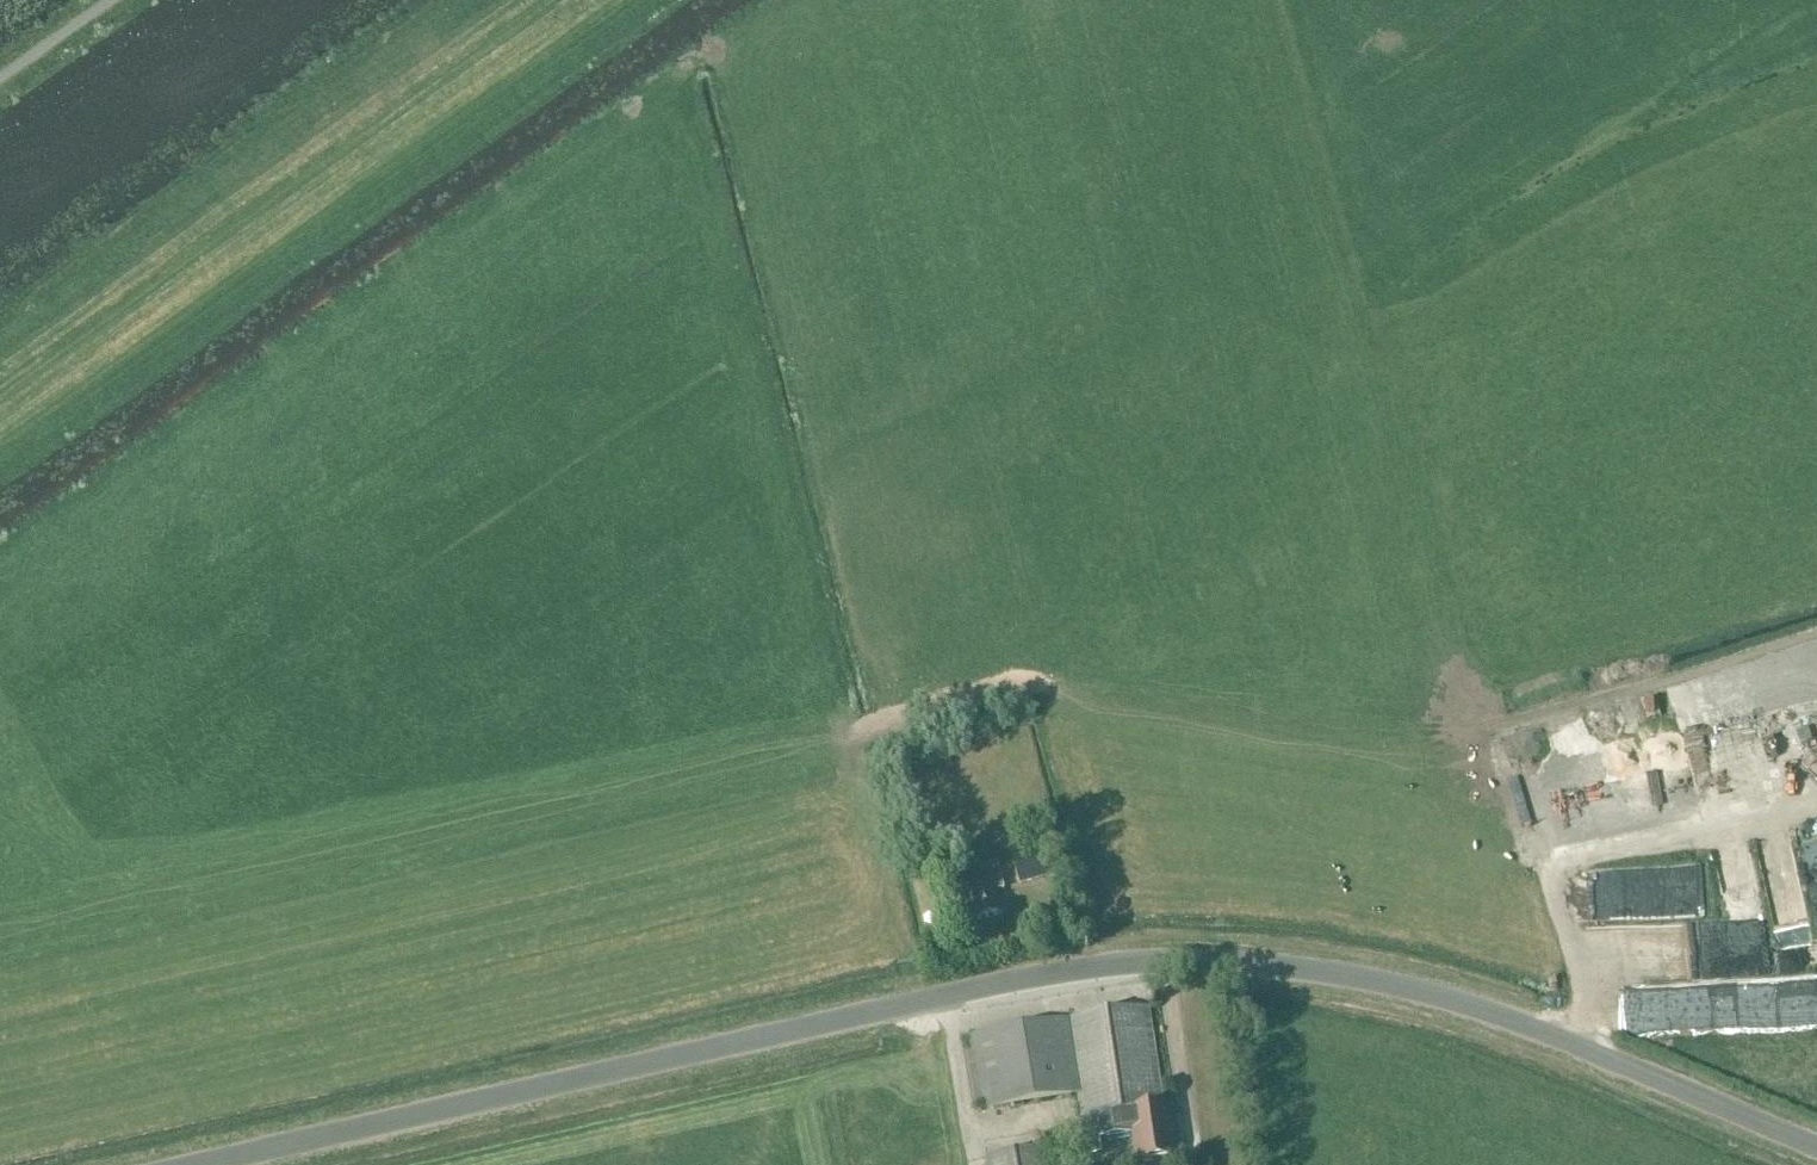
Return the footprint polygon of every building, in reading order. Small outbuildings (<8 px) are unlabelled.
[(1051,848),(1014,859),(1021,884),(1059,874),(1051,848)] [(996,891),(1004,889),(997,863),(979,868),(982,876),(967,880),(978,920),(1002,913),(996,891)] [(1654,864),(1655,914),(1689,913),(1687,884),(1669,885),(1669,864),(1654,864)] [(1754,1032),(1756,1043),(1761,1053),(1769,1061),(1780,1067),(1791,1068),(1803,1067),(1813,1061),(1816,1057),(1816,1006),(1813,1002),(1803,996),(1791,995),(1780,996),(1769,1002),(1761,1010),(1756,1020),(1754,1032)] [(1078,1095),(1085,1143),(1087,1158),(1103,1155),(1101,1140),(1134,1135),(1139,1164),(1177,1158),(1169,1106),(1138,1111),(1136,1100),(1159,1097),(1146,1008),(1066,1020),(968,1036),(980,1111),(1078,1095)] [(987,1160),(988,1164),(1047,1164),(1044,1150),(987,1160)]
